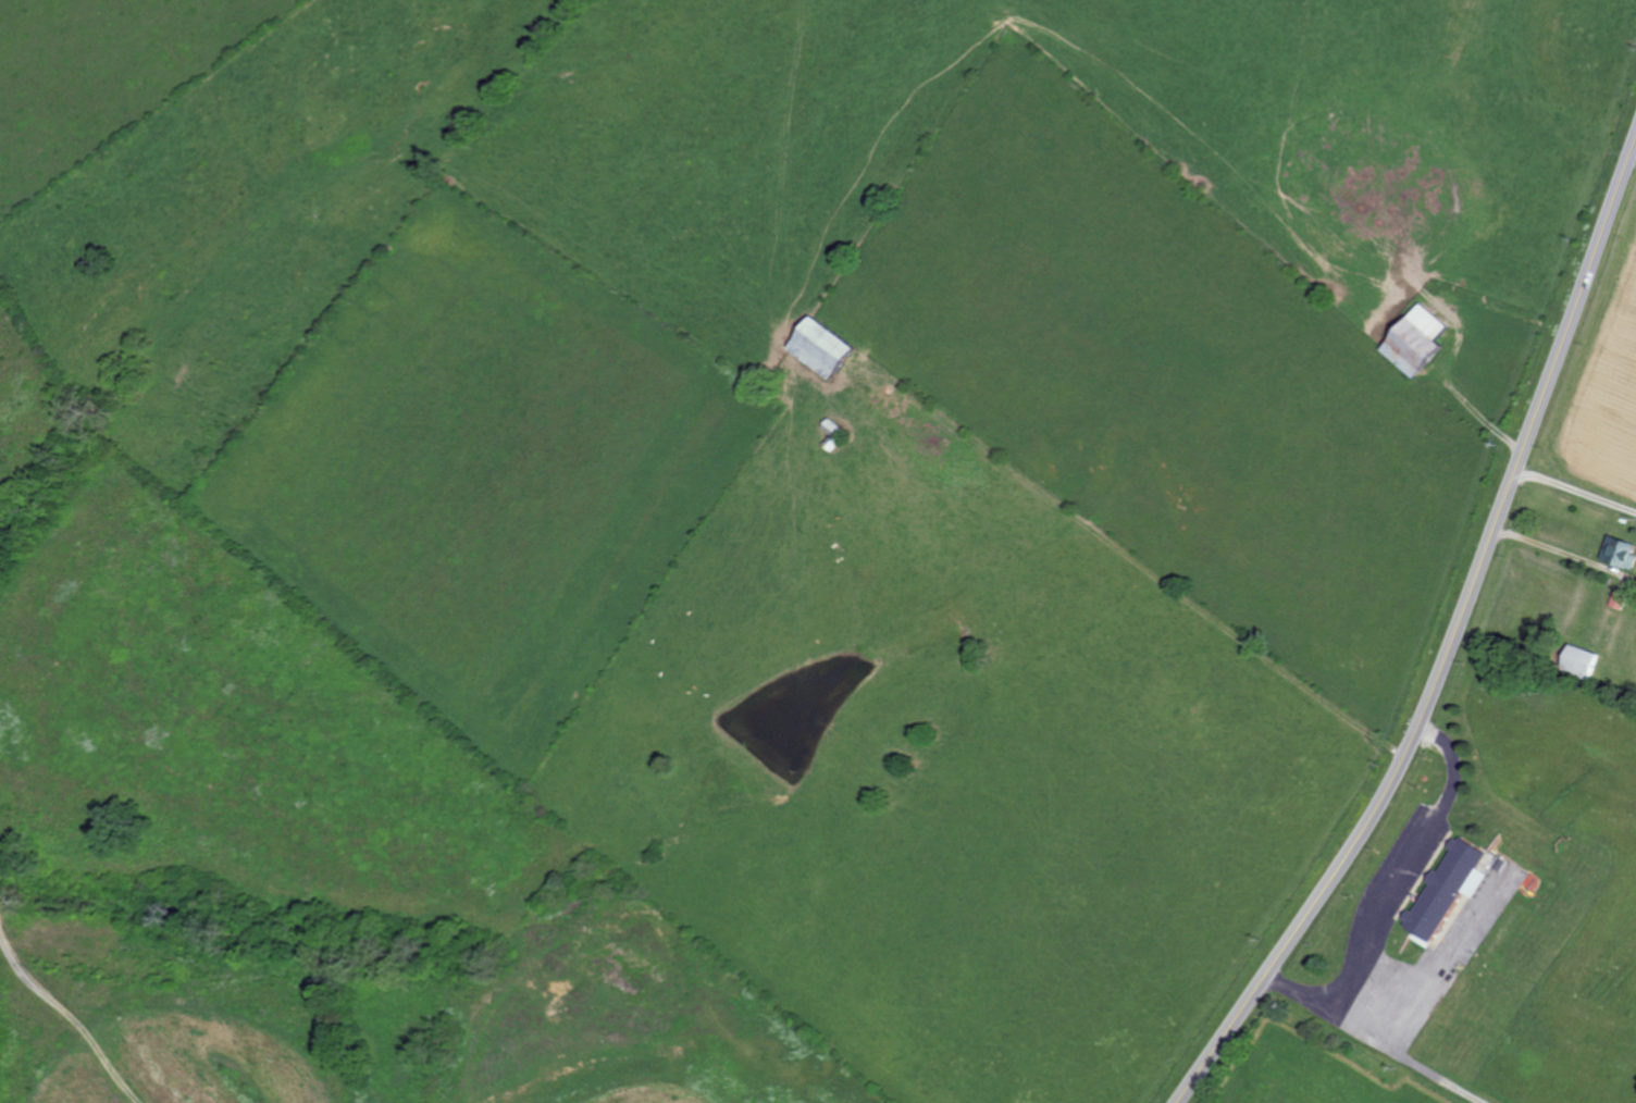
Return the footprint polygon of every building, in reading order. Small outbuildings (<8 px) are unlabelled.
[(1380,348),(1413,378),(1442,346),(1435,339),(1446,326),(1421,303),(1380,348)] [(851,347),(808,315),(784,348),(827,379),(851,347)] [(1635,559),(1635,555),(1633,554),(1635,545),(1635,544),(1608,535),(1601,560),(1633,570),(1635,559)] [(1597,652),(1568,645),(1562,670),(1592,677),(1597,652)] [(1431,941),(1461,890),(1472,896),(1486,873),(1477,867),(1487,850),(1458,833),(1404,925),(1431,941)] [(1488,872),(1494,854),(1486,851),(1480,869),(1488,872)]
